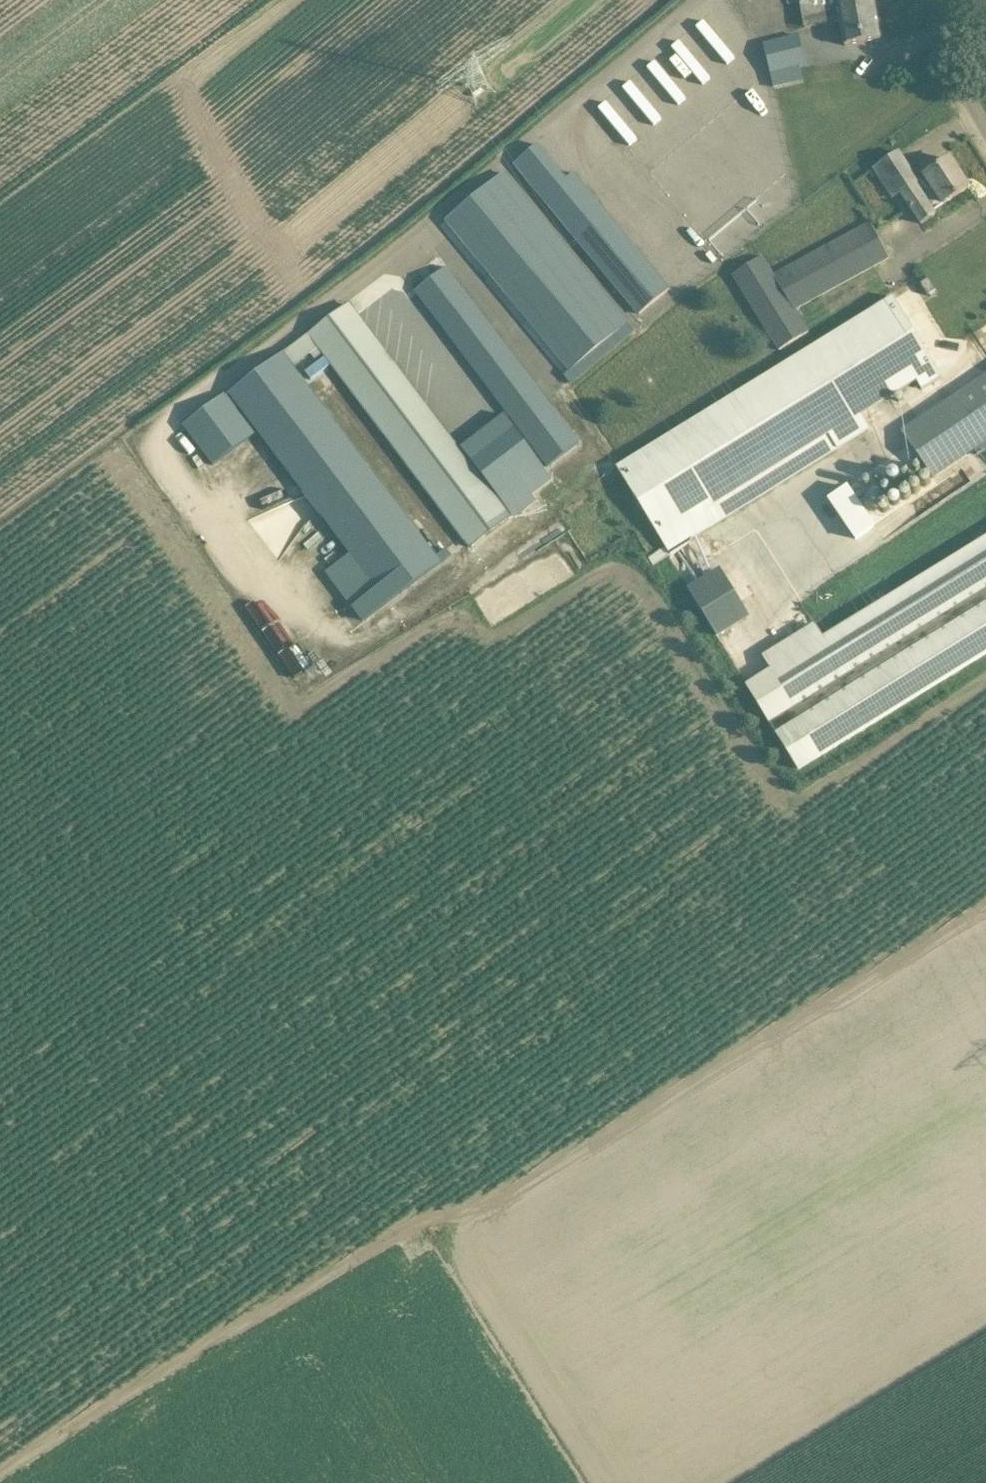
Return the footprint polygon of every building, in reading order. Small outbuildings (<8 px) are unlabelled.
[(799,2),(804,30),(840,23),(844,46),(881,40),(874,0),(810,0),(799,2)] [(704,21),(696,28),(727,65),(735,58),(704,21)] [(764,45),(764,46),(770,73),(771,77),(807,69),(803,53),(799,37),(764,45)] [(680,41),(672,48),(702,85),(711,78),(680,41)] [(656,61),(648,68),(679,105),(687,98),(656,61)] [(631,82),(623,89),(654,126),(662,119),(631,82)] [(607,102),(599,109),(630,146),(638,139),(607,102)] [(670,289),(602,207),(574,173),(566,180),(538,145),(514,165),(550,209),(583,248),(639,315),(670,289)] [(918,182),(899,153),(874,169),(893,198),(901,193),(922,224),(936,215),(934,211),(944,205),(970,188),(951,159),(925,176),(926,177),(918,182)] [(628,324),(629,323),(582,266),(573,256),(541,217),(505,173),(447,222),(570,371),(565,376),(571,383),(572,384),(635,333),(628,324)] [(731,277),(778,352),(811,332),(797,310),(890,259),(870,223),(775,274),(764,256),(731,277)] [(547,469),(568,453),(577,446),(580,444),(448,268),(415,293),(547,469)] [(929,296),(937,290),(929,279),(921,284),(929,296)] [(661,540),(747,487),(917,382),(922,391),(942,378),(928,355),(895,300),(878,310),(617,468),(661,540)] [(442,564),(436,557),(294,368),(311,355),(315,360),(323,355),(471,549),(486,537),(492,545),(520,524),(520,523),(527,518),(523,513),(516,518),(515,517),(501,528),(500,527),(512,518),(508,513),(350,303),(229,394),(229,393),(183,427),(212,466),(256,433),(238,409),(240,408),(350,553),(325,572),(363,623),(442,564)] [(985,444),(985,375),(901,433),(933,480),(985,444)] [(510,426),(468,458),(513,517),(535,500),(531,495),(551,479),(510,426)] [(875,527),(848,486),(828,500),(855,540),(875,527)] [(898,710),(985,655),(985,537),(823,637),(815,624),(763,656),(771,669),(746,685),(799,771),(898,710)] [(446,549),(436,557),(442,564),(452,556),(446,549)] [(719,636),(754,618),(729,567),(693,585),(719,636)]
